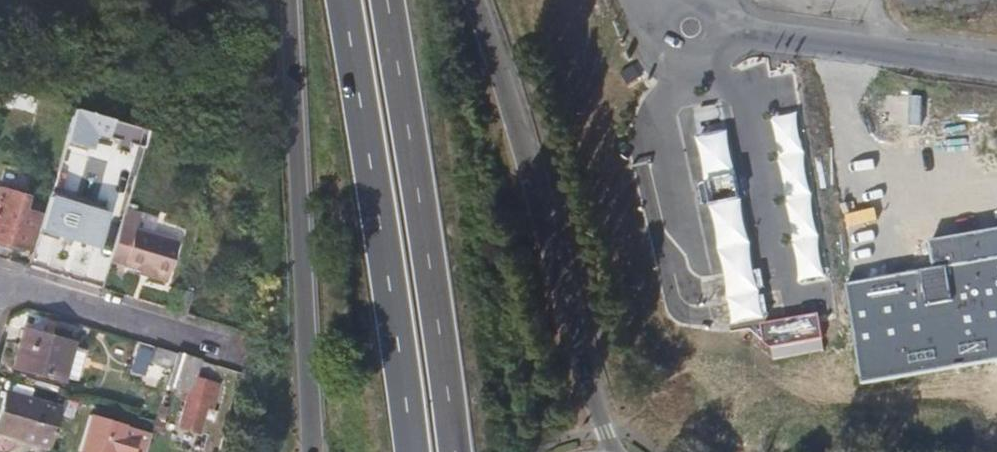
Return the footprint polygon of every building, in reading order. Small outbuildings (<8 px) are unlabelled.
[(73,108),(55,173),(79,180),(92,134),(117,141),(114,151),(126,154),(128,145),(141,149),(147,130),(73,108)] [(805,292),(833,286),(797,114),(770,119),(805,292)] [(695,137),(702,171),(733,165),(726,131),(695,137)] [(702,171),(706,190),(737,184),(733,165),(702,171)] [(706,190),(708,206),(741,200),(737,184),(706,190)] [(4,188),(0,198),(0,242),(27,252),(44,204),(4,188)] [(48,199),(39,231),(95,246),(104,215),(48,199)] [(717,251),(749,245),(741,200),(708,206),(717,251)] [(125,206),(109,260),(149,271),(148,274),(165,279),(176,240),(135,228),(139,210),(125,206)] [(932,241),(937,269),(996,258),(996,229),(932,241)] [(723,286),(726,299),(758,293),(756,280),(752,258),(749,245),(717,251),(719,264),(723,286)] [(848,285),(865,383),(996,360),(996,258),(937,269),(848,285)] [(731,326),(764,320),(761,306),(758,293),(726,299),(728,313),(731,326)] [(781,362),(831,353),(831,348),(833,348),(828,326),(770,338),(773,354),(780,359),(781,362)] [(61,382),(74,386),(82,353),(69,350),(69,347),(22,334),(12,373),(59,385),(61,382)] [(149,361),(171,368),(175,353),(153,347),(149,361)] [(831,353),(781,362),(783,371),(833,360),(831,353)] [(202,362),(178,354),(167,384),(189,391),(193,383),(202,362)] [(193,383),(189,391),(178,425),(199,431),(207,407),(212,408),(219,385),(200,379),(198,384),(193,383)] [(47,450),(59,411),(1,396),(0,399),(0,438),(47,450)] [(150,439),(88,419),(77,451),(146,451),(150,439)]
